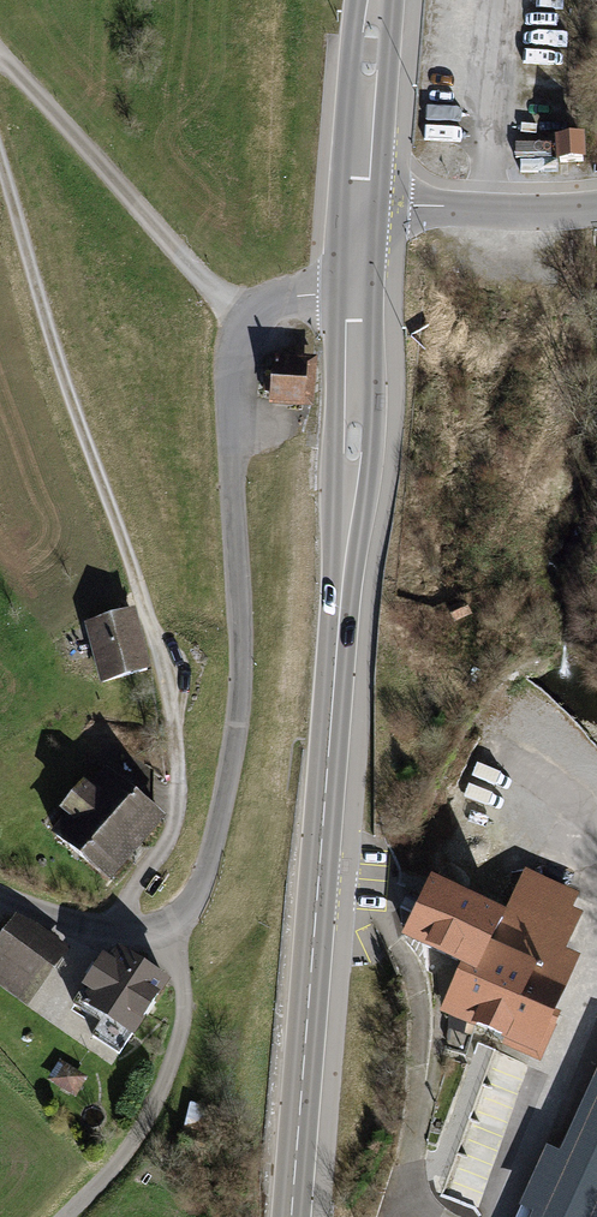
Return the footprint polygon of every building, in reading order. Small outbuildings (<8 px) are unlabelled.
[(317,359),(272,356),(269,407),(314,410),(317,359)] [(133,613),(88,625),(104,682),(148,669),(133,613)] [(73,816),(57,834),(108,878),(161,817),(110,773),(93,793),(86,786),(65,810),(73,816)] [(541,1062),(586,963),(584,910),(572,904),(578,891),(527,868),(508,908),(481,969),(463,961),(440,1009),(508,1040),(505,1046),(541,1062)] [(481,969),(508,908),(431,873),(403,934),(463,961),(481,969)] [(0,946),(0,980),(26,999),(63,948),(20,918),(0,946)] [(113,955),(79,1007),(128,1038),(162,986),(113,955)] [(61,1061),(50,1079),(74,1095),(86,1077),(61,1061)] [(470,1125),(508,1132),(517,1078),(494,1074),(491,1094),(476,1091),(470,1125)] [(536,1216),(596,1216),(596,1086),(536,1216)]
